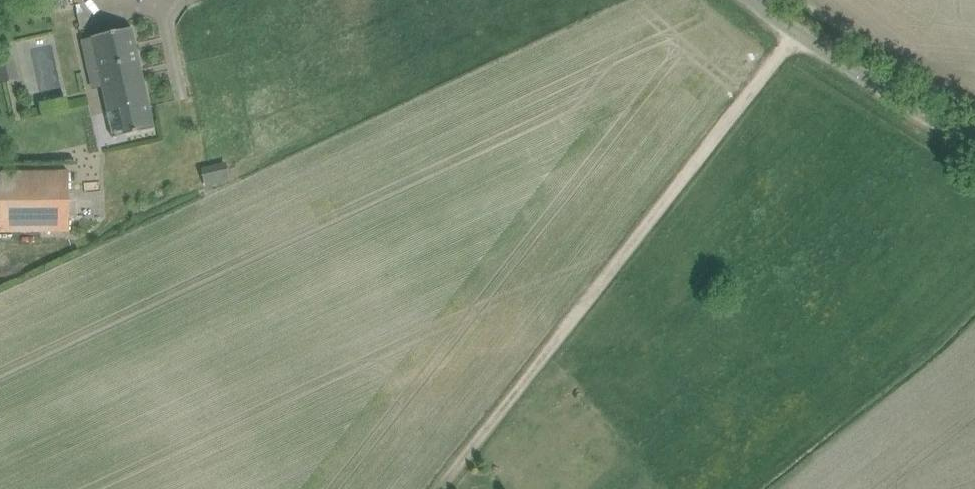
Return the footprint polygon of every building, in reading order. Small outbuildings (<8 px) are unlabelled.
[(107,112),(112,111),(112,110),(121,108),(127,133),(126,134),(126,135),(154,129),(132,27),(91,36),(91,37),(81,39),(93,93),(103,91),(107,112)] [(0,46),(0,59),(12,56),(10,44),(0,46)] [(225,164),(203,169),(206,185),(229,180),(225,164)] [(70,231),(69,171),(0,171),(0,231),(70,231)]
